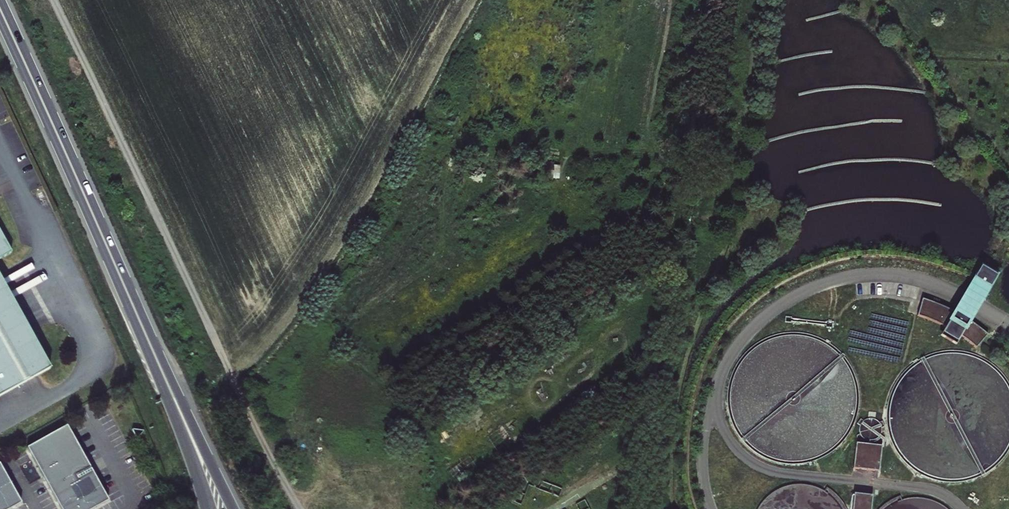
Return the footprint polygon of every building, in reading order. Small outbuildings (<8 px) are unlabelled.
[(554,164),(542,163),(541,177),(553,178),(554,164)] [(982,265),(974,276),(990,286),(997,275),(982,265)] [(974,276),(971,282),(986,293),(990,286),(974,276)] [(919,296),(915,313),(943,324),(937,333),(953,343),(959,334),(973,346),(985,333),(968,319),(986,293),(971,282),(952,310),(919,296)] [(45,370),(0,289),(0,395),(45,370)] [(64,426),(24,448),(57,508),(91,508),(105,501),(64,426)] [(881,445),(856,442),(854,467),(878,469),(881,445)] [(16,504),(0,475),(0,508),(6,508),(16,504)] [(854,493),(853,508),(871,508),(872,495),(854,493)]
